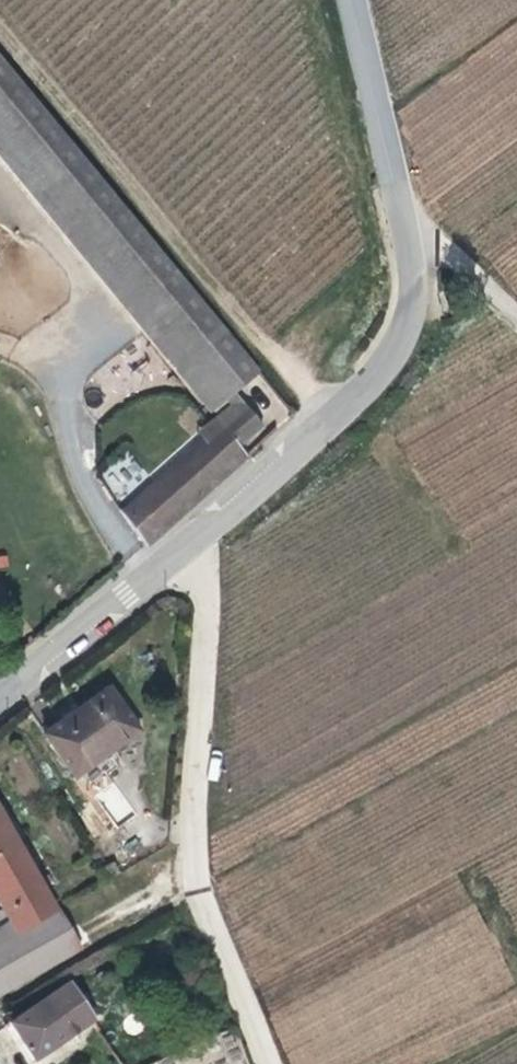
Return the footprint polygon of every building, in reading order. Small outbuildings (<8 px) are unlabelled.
[(237,393),(260,373),(0,56),(0,158),(210,414),(237,393)] [(115,507),(140,544),(247,453),(240,445),(264,424),(237,393),(210,414),(212,416),(219,422),(201,437),(115,507)] [(196,429),(201,437),(219,422),(212,416),(196,429)] [(72,774),(139,728),(109,683),(42,729),(72,774)] [(98,791),(113,822),(131,813),(116,783),(98,791)] [(49,913),(53,911),(0,820),(0,912),(1,914),(5,920),(14,936),(49,913)] [(145,902),(159,894),(153,880),(137,887),(145,902)] [(67,954),(49,913),(14,936),(5,920),(0,923),(0,992),(67,954)] [(87,1022),(63,983),(6,1024),(30,1063),(87,1022)]
